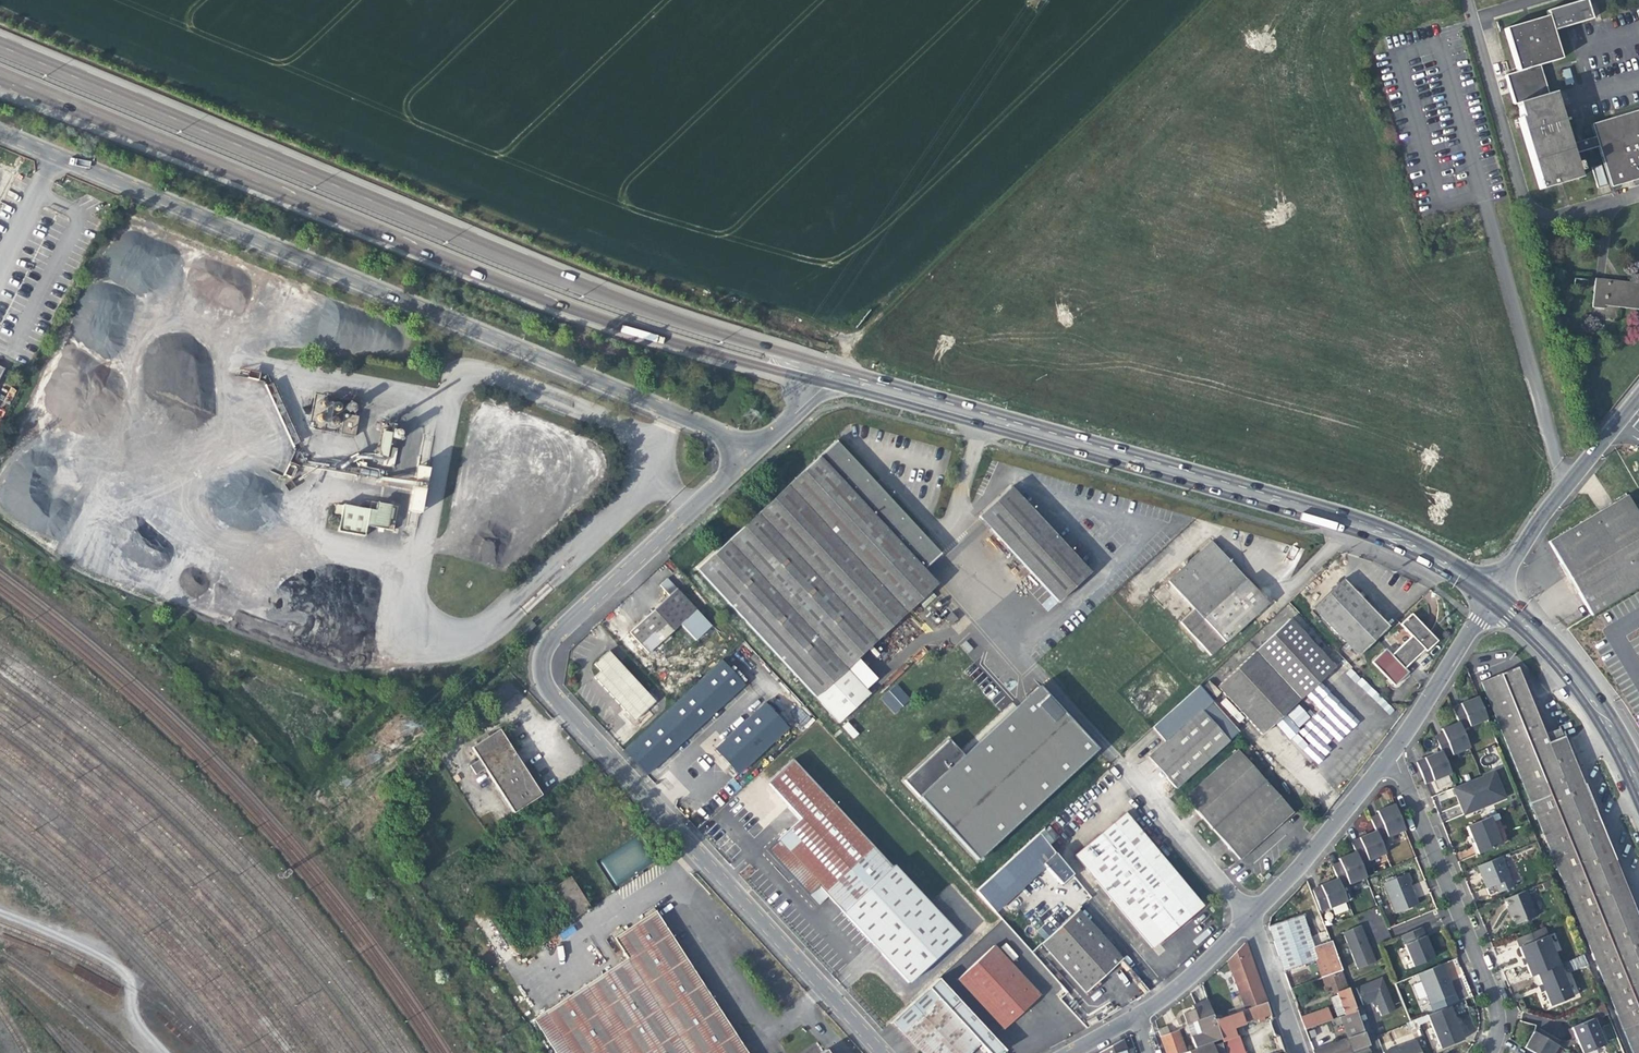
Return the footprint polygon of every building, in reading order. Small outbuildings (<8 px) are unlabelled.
[(1539,62),(1561,55),(1552,28),(1589,14),(1585,0),(1570,0),(1546,7),(1547,12),(1505,25),(1518,68),(1507,72),(1515,101),(1518,100),(1521,115),(1519,115),(1540,187),(1579,175),(1578,174),(1581,173),(1578,160),(1574,161),(1572,151),(1600,143),(1611,182),(1638,174),(1638,111),(1595,124),(1597,134),(1569,142),(1553,90),(1547,92),(1539,62)] [(1596,185),(1606,182),(1601,163),(1591,165),(1596,185)] [(1596,277),(1592,306),(1604,308),(1605,304),(1638,308),(1638,305),(1638,283),(1596,277)] [(292,446),(300,443),(272,383),(266,386),(292,446)] [(322,410),(325,409),(325,408),(327,407),(327,404),(326,401),(324,400),(322,399),(321,399),(319,400),(317,402),(317,403),(317,404),(317,406),(317,408),(319,409),(321,410),(322,410)] [(339,411),(340,411),(340,410),(341,408),(341,406),(340,405),(338,403),(336,402),(334,403),(332,405),(331,406),(331,408),(332,410),(332,411),(334,412),(337,412),(339,411)] [(314,419),(315,421),(316,423),(318,424),(320,424),(322,423),(323,422),(324,420),(324,418),(323,416),(322,415),(321,414),(317,414),(316,415),(315,417),(314,419)] [(354,437),(358,417),(343,414),(339,433),(354,437)] [(335,426),(337,425),(338,423),(338,420),(337,418),(334,416),(332,416),(329,418),(328,420),(328,422),(329,424),(330,425),(332,426),(334,426),(335,426)] [(387,456),(391,433),(382,431),(378,454),(387,456)] [(847,669),(937,586),(923,571),(941,554),(921,533),(837,442),(699,570),(840,723),(870,695),(847,669)] [(420,513),(428,468),(416,466),(407,511),(420,513)] [(1010,488),(979,516),(1058,602),(1089,573),(1010,488)] [(1550,537),(1589,614),(1638,589),(1638,507),(1633,495),(1550,537)] [(394,530),(397,507),(369,500),(368,509),(342,504),(337,529),(364,536),(367,525),(394,530)] [(482,540),(481,561),(494,561),(495,540),(482,540)] [(1178,622),(1209,656),(1265,603),(1210,542),(1167,580),(1193,608),(1178,622)] [(667,593),(627,630),(646,650),(677,622),(702,649),(718,634),(665,576),(657,583),(667,593)] [(1357,655),(1386,627),(1342,578),(1313,606),(1357,655)] [(951,627),(957,620),(951,613),(944,620),(951,627)] [(1410,616),(1399,626),(1412,640),(1408,644),(1405,642),(1393,653),(1388,647),(1374,660),(1396,684),(1410,671),(1407,667),(1423,651),(1426,654),(1437,643),(1410,616)] [(1262,734),(1335,666),(1290,617),(1217,685),(1262,734)] [(605,653),(590,666),(596,672),(589,679),(629,723),(650,703),(605,653)] [(655,719),(621,750),(644,775),(679,744),(710,715),(744,685),(720,659),(687,690),(655,719)] [(1563,738),(1549,744),(1544,734),(1518,668),(1482,682),(1525,787),(1542,830),(1553,857),(1589,945),(1606,988),(1632,1052),(1638,1052),(1638,926),(1603,837),(1592,810),(1575,767),(1564,738),(1563,738)] [(496,694),(506,702),(516,689),(506,682),(496,694)] [(880,698),(894,714),(911,699),(896,683),(880,698)] [(1166,744),(1149,760),(1175,788),(1240,727),(1199,683),(1193,688),(1151,727),(1166,744)] [(913,789),(979,860),(1099,748),(1040,686),(965,756),(957,748),(913,789)] [(1487,719),(1478,696),(1471,699),(1460,703),(1461,705),(1469,725),(1470,726),(1487,719)] [(735,775),(784,729),(762,705),(713,751),(735,775)] [(1469,725),(1461,705),(1457,706),(1453,708),(1459,722),(1462,728),(1462,729),(1470,726),(1469,725)] [(851,739),(858,735),(850,721),(844,725),(851,739)] [(1462,728),(1459,722),(1450,725),(1441,728),(1443,733),(1452,753),(1452,755),(1470,748),(1462,729),(1462,728)] [(1560,728),(1544,734),(1549,744),(1563,738),(1560,728)] [(471,748),(480,762),(485,771),(513,813),(541,794),(498,730),(471,748)] [(1452,753),(1443,733),(1439,735),(1435,736),(1441,750),(1444,756),(1445,758),(1452,755),(1452,753)] [(1444,756),(1441,750),(1432,754),(1424,757),(1425,759),(1434,780),(1451,773),(1445,758),(1444,756)] [(1239,861),(1290,813),(1235,752),(1184,799),(1239,861)] [(1434,780),(1425,759),(1420,760),(1416,762),(1425,784),(1434,780)] [(476,777),(485,771),(480,762),(470,768),(476,777)] [(848,823),(838,813),(790,762),(765,785),(798,820),(765,851),(817,906),(826,897),(841,913),(890,868),(848,823)] [(1456,786),(1453,788),(1459,803),(1459,804),(1461,809),(1463,814),(1504,798),(1493,771),(1480,776),(1456,786)] [(1447,776),(1436,780),(1440,788),(1451,783),(1447,776)] [(1405,829),(1394,803),(1385,807),(1377,810),(1378,815),(1387,835),(1387,836),(1405,829)] [(846,806),(838,813),(848,823),(855,816),(846,806)] [(1152,948),(1202,906),(1126,813),(1075,855),(1152,948)] [(1498,814),(1490,817),(1492,822),(1500,819),(1498,814)] [(1387,835),(1378,815),(1374,816),(1370,818),(1375,830),(1379,838),(1387,835)] [(1490,817),(1467,827),(1473,842),(1474,845),(1476,849),(1478,854),(1501,845),(1492,822),(1490,817)] [(1379,838),(1375,830),(1367,834),(1359,837),(1359,838),(1367,858),(1368,860),(1385,853),(1379,838)] [(995,911),(1045,865),(1061,883),(1072,872),(1039,832),(975,891),(995,911)] [(600,859),(615,885),(652,863),(637,838),(600,859)] [(1367,858),(1359,838),(1355,840),(1351,842),(1355,851),(1360,862),(1367,858)] [(1360,862),(1355,851),(1346,854),(1338,858),(1340,862),(1348,882),(1348,884),(1366,877),(1360,862)] [(1500,857),(1477,866),(1484,883),(1486,888),(1487,892),(1489,896),(1513,887),(1500,857)] [(1348,882),(1340,862),(1335,864),(1332,865),(1337,877),(1340,885),(1348,882)] [(890,868),(841,913),(906,984),(957,938),(891,866),(890,868)] [(1407,873),(1383,883),(1395,913),(1417,904),(1412,891),(1409,883),(1411,882),(1407,873)] [(574,918),(590,907),(570,876),(553,887),(574,918)] [(1340,885),(1337,877),(1328,881),(1327,880),(1320,884),(1321,886),(1328,906),(1329,907),(1346,900),(1340,885)] [(1321,886),(1320,884),(1316,887),(1312,889),(1319,910),(1328,906),(1321,886)] [(1526,890),(1504,899),(1505,903),(1507,908),(1509,908),(1511,913),(1508,914),(1510,919),(1513,926),(1536,916),(1526,890)] [(1087,991),(1124,957),(1079,908),(1041,942),(1087,991)] [(614,938),(613,938),(626,958),(544,1012),(571,1052),(747,1052),(653,909),(644,914),(646,917),(623,932),(621,929),(612,935),(614,938)] [(1276,941),(1282,958),(1314,946),(1303,913),(1269,924),(1276,941)] [(1342,932),(1357,969),(1375,962),(1369,949),(1367,942),(1360,925),(1342,932)] [(1422,931),(1421,927),(1401,935),(1404,943),(1424,935),(1422,931)] [(1547,937),(1543,927),(1516,939),(1518,944),(1519,948),(1547,937)] [(1427,941),(1424,935),(1404,943),(1413,966),(1434,958),(1427,941)] [(1558,966),(1547,937),(1519,948),(1524,959),(1526,964),(1531,977),(1535,975),(1537,974),(1558,966)] [(996,941),(993,944),(1038,994),(1045,989),(1032,974),(1029,977),(996,941)] [(1318,964),(1322,976),(1340,970),(1329,941),(1314,946),(1282,958),(1280,958),(1284,970),(1316,958),(1318,964)] [(1252,961),(1245,942),(1228,958),(1237,982),(1255,971),(1252,961)] [(1039,995),(1038,994),(993,944),(955,978),(1001,1030),(1039,995)] [(1442,964),(1418,974),(1430,1004),(1454,994),(1450,983),(1448,984),(1446,981),(1448,979),(1444,969),(1442,964)] [(1558,966),(1537,974),(1541,985),(1543,990),(1544,992),(1550,1006),(1571,997),(1558,966)] [(1343,1016),(1355,1013),(1354,1009),(1345,984),(1340,970),(1322,976),(1324,987),(1329,986),(1331,991),(1332,995),(1335,994),(1336,997),(1342,1012),(1343,1016)] [(1255,971),(1237,982),(1245,1008),(1266,1001),(1262,989),(1255,971)] [(1381,977),(1355,987),(1362,1005),(1369,1002),(1374,1000),(1380,1015),(1394,1010),(1381,977)] [(937,979),(891,1021),(921,1052),(968,1052),(977,1045),(984,1052),(1002,1052),(1005,1050),(937,979)] [(1059,999),(1066,993),(1062,989),(1055,995),(1059,999)] [(1066,992),(1066,993),(1059,999),(1067,1007),(1074,1001),(1066,992)] [(1335,1015),(1342,1012),(1336,997),(1329,1000),(1335,1015)] [(1196,1046),(1221,1037),(1220,1034),(1207,999),(1193,1004),(1193,1009),(1183,1013),(1196,1046)] [(1240,1010),(1244,1023),(1270,1014),(1268,1008),(1266,1001),(1245,1008),(1240,1010)] [(1449,1006),(1427,1015),(1441,1048),(1463,1039),(1455,1021),(1449,1006)] [(1326,1009),(1301,1017),(1305,1028),(1330,1020),(1326,1009)] [(1232,1027),(1244,1023),(1240,1010),(1214,1018),(1220,1034),(1221,1037),(1222,1039),(1223,1041),(1235,1037),(1232,1027)] [(1343,1016),(1341,1017),(1344,1027),(1347,1037),(1362,1032),(1355,1013),(1343,1016)] [(1571,1028),(1576,1038),(1577,1043),(1579,1046),(1582,1052),(1585,1052),(1604,1045),(1593,1019),(1571,1028)] [(1166,1052),(1178,1052),(1186,1050),(1178,1030),(1169,1033),(1167,1026),(1158,1029),(1163,1045),(1166,1052)] [(1533,1031),(1528,1040),(1524,1048),(1528,1050),(1533,1052),(1553,1052),(1557,1046),(1533,1031)] [(1367,1045),(1362,1032),(1347,1037),(1312,1049),(1314,1052),(1344,1052),(1367,1045)] [(1235,1037),(1223,1041),(1227,1052),(1284,1052),(1278,1035),(1269,1039),(1269,1041),(1248,1049),(1243,1035),(1235,1037)] [(1121,1039),(1099,1052),(1100,1052),(1125,1052),(1121,1039)] [(1223,1041),(1222,1039),(1190,1049),(1191,1052),(1227,1052),(1223,1041)] [(1383,1051),(1383,1052),(1420,1052),(1415,1040),(1383,1051)]
